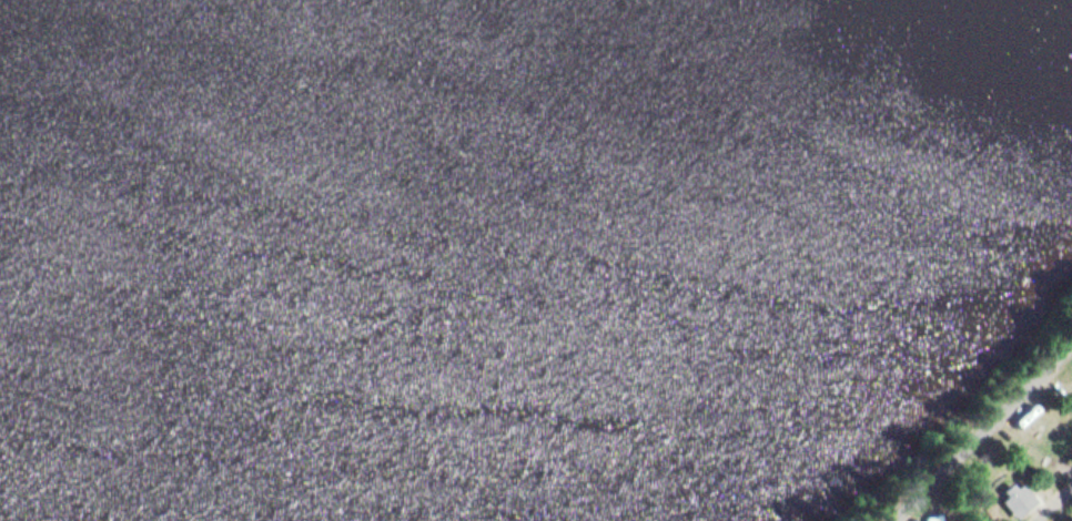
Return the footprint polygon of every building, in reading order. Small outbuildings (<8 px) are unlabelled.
[(1001,498),(1009,508),(1030,491),(1021,481),(1015,486),(1011,481),(1003,488),(1008,493),(1001,498)]
